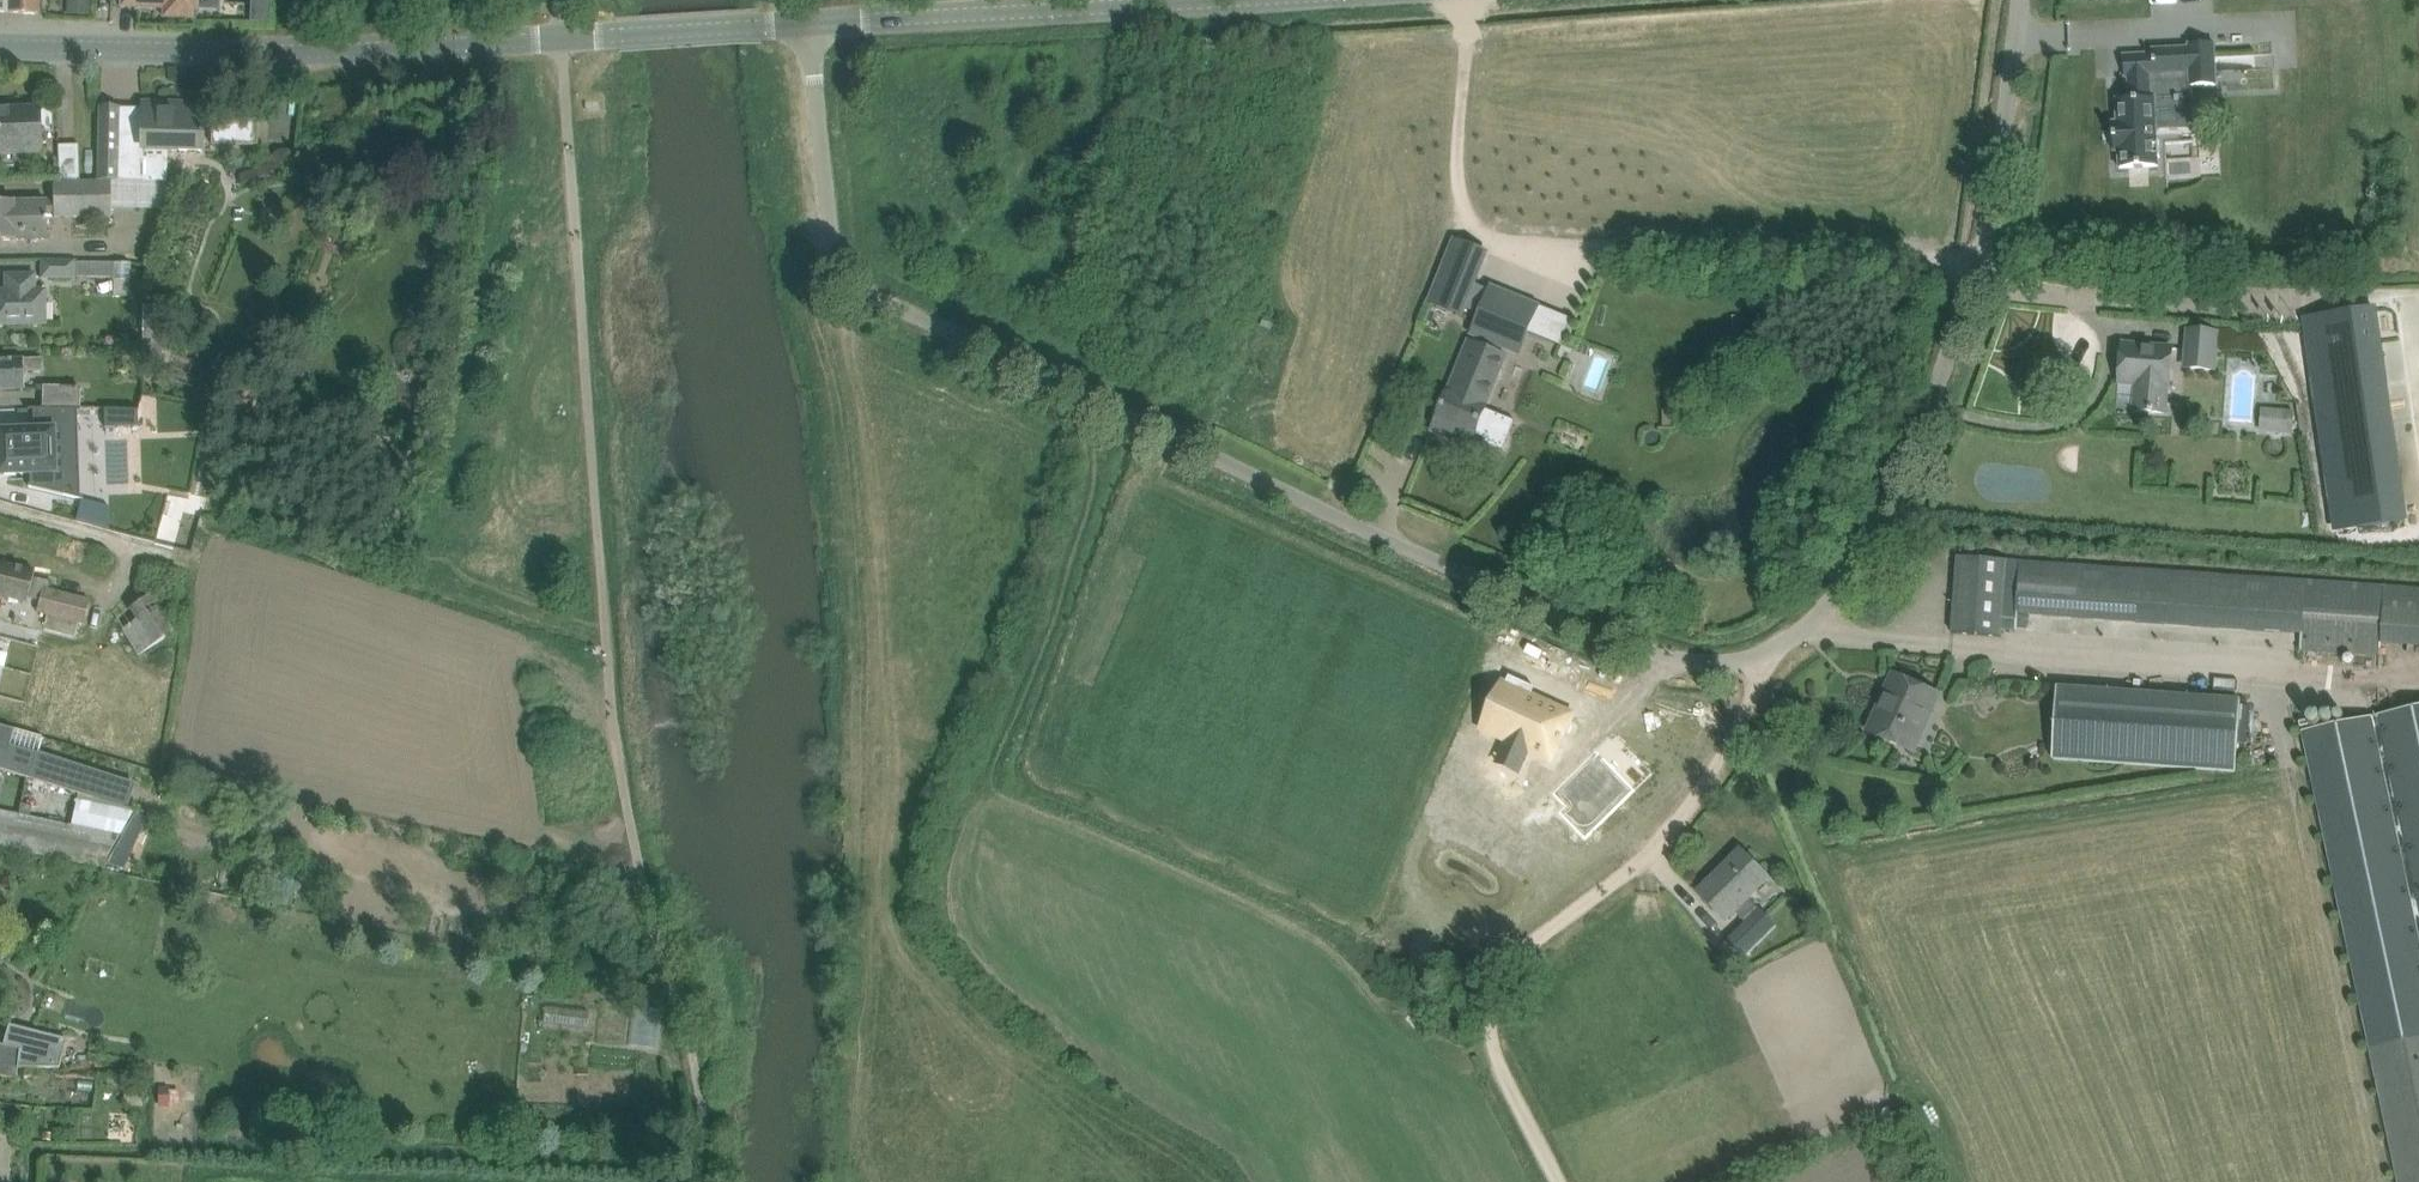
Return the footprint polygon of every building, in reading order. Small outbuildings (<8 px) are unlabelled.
[(39,14),(39,0),(0,0),(0,13),(39,14)] [(67,13),(90,14),(90,0),(67,0),(67,13)] [(121,8),(164,9),(164,18),(193,19),(193,10),(197,10),(197,9),(218,9),(218,0),(122,0),(121,8)] [(269,1),(253,1),(252,19),(269,20),(269,1)] [(2129,99),(2116,100),(2118,122),(2113,122),(2115,152),(2119,152),(2120,168),(2159,167),(2159,158),(2161,158),(2160,141),(2158,142),(2156,98),(2151,98),(2151,84),(2191,82),(2191,87),(2217,85),(2215,43),(2189,44),(2189,48),(2153,49),(2153,53),(2124,55),(2125,77),(2128,77),(2129,99)] [(2226,44),(2225,65),(2256,67),(2257,45),(2226,44)] [(134,181),(169,179),(169,166),(144,166),(144,153),(179,152),(202,153),(203,111),(100,108),(98,181),(134,181)] [(40,151),(39,135),(54,134),(53,110),(0,112),(0,153),(40,151)] [(212,119),(211,145),(226,145),(227,119),(212,119)] [(59,183),(79,182),(77,146),(58,147),(59,183)] [(0,202),(0,241),(7,241),(38,240),(47,240),(47,215),(54,215),(54,218),(105,217),(111,217),(117,207),(169,209),(174,197),(174,182),(168,182),(134,181),(98,181),(98,182),(79,182),(59,183),(53,183),(54,201),(47,201),(6,202),(0,202)] [(1428,303),(1463,317),(1490,252),(1454,237),(1428,303)] [(130,296),(131,264),(75,263),(75,260),(43,261),(43,280),(75,279),(75,277),(113,278),(113,296),(130,296)] [(46,323),(46,293),(32,293),(31,277),(7,277),(7,292),(0,293),(0,323),(46,323)] [(147,283),(146,370),(170,370),(170,283),(147,283)] [(1491,284),(1470,336),(1521,356),(1542,304),(1491,284)] [(2328,310),(2360,540),(2418,529),(2418,439),(2398,299),(2328,310)] [(2183,371),(2216,373),(2219,332),(2186,329),(2183,371)] [(1485,437),(1482,442),(1502,450),(1514,421),(1485,410),(1507,356),(1489,349),(1490,347),(1468,338),(1447,393),(1448,394),(1433,431),(1471,446),(1476,433),(1485,437)] [(2137,384),(2135,411),(2165,414),(2167,386),(2170,387),(2173,348),(2122,344),(2119,383),(2137,384)] [(22,389),(22,373),(43,372),(42,360),(0,361),(0,390),(22,389)] [(43,408),(80,410),(80,388),(43,387),(43,408)] [(2262,406),(2260,432),(2293,434),(2295,409),(2262,406)] [(0,432),(0,475),(30,474),(30,485),(29,485),(29,487),(83,500),(84,497),(80,497),(76,496),(76,491),(70,491),(70,494),(66,493),(64,432),(78,431),(78,411),(80,411),(80,410),(43,408),(28,409),(28,411),(33,411),(34,431),(0,432)] [(105,409),(105,428),(139,427),(138,410),(105,409)] [(191,450),(192,437),(167,435),(167,448),(191,450)] [(1959,557),(1953,633),(2001,637),(2002,629),(2016,631),(2017,614),(2303,635),(2302,651),(2380,656),(2380,646),(2418,649),(2418,591),(1959,557)] [(36,568),(0,559),(0,614),(2,614),(6,597),(27,602),(36,568)] [(116,594),(146,636),(183,610),(153,568),(116,594)] [(45,574),(42,593),(50,594),(48,610),(85,615),(90,580),(45,574)] [(1893,674),(1868,732),(1915,752),(1940,695),(1893,674)] [(1564,734),(1574,714),(1532,694),(1535,688),(1510,676),(1493,712),(1494,713),(1515,723),(1507,740),(1499,757),(1522,767),(1530,751),(1552,761),(1561,741),(1555,738),(1557,731),(1564,734)] [(1984,686),(1983,692),(1987,696),(1993,697),(1997,693),(1998,687),(1994,683),(1989,682),(1984,686)] [(2053,760),(2099,764),(2095,833),(2289,847),(2299,704),(2058,687),(2053,760)] [(104,746),(45,729),(50,711),(7,699),(0,724),(0,742),(8,744),(97,770),(104,746)] [(2372,718),(2302,733),(2369,1051),(2399,1181),(2418,1181),(2418,708),(2372,718)] [(1662,760),(1646,776),(1610,739),(1564,785),(1577,798),(1571,804),(1595,829),(1664,760),(1658,754),(1657,755),(1662,760)] [(77,801),(128,810),(133,782),(82,773),(77,801)] [(1742,851),(1699,893),(1726,921),(1734,913),(1747,926),(1728,944),(1744,960),(1775,930),(1747,902),(1770,879),(1742,851)] [(68,1036),(13,1021),(8,1040),(0,1037),(0,1069),(15,1073),(20,1055),(63,1056),(68,1036)]
